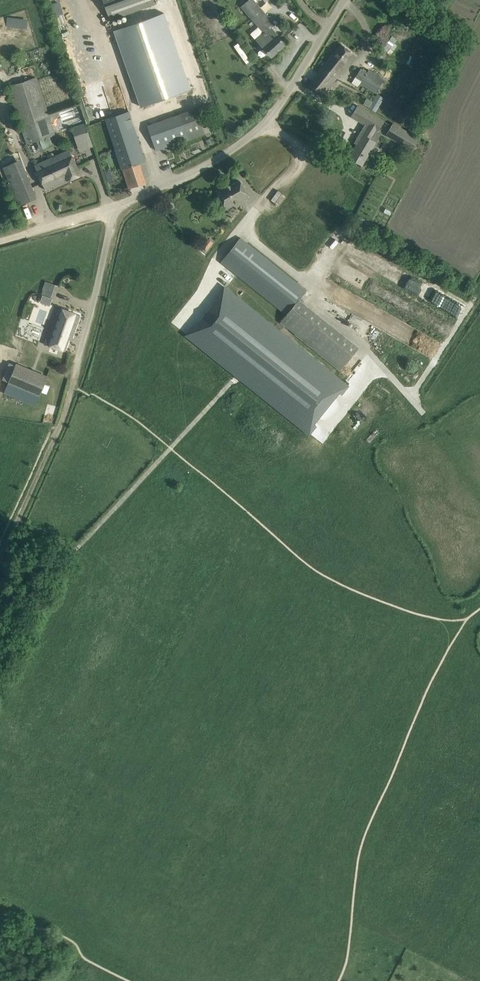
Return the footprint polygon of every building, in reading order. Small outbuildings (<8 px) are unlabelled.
[(111,20),(156,3),(155,0),(104,0),(111,20)] [(268,16),(254,0),(248,0),(241,6),(264,33),(258,39),(264,46),(263,47),(271,56),(285,44),(271,28),(275,24),(268,16)] [(142,112),(192,95),(165,19),(116,36),(142,112)] [(238,42),(234,45),(246,63),(251,60),(238,42)] [(339,78),(357,56),(342,44),(308,85),(321,96),(337,78),(339,78)] [(362,81),(360,83),(376,93),(384,79),(369,69),(367,72),(361,68),(356,77),(362,81)] [(55,135),(36,77),(8,86),(27,144),(55,135)] [(372,103),(375,105),(378,107),(384,97),(377,94),(372,103)] [(90,123),(112,114),(107,99),(85,108),(90,123)] [(357,144),(349,157),(358,162),(362,165),(368,155),(373,146),(376,142),(381,133),(377,131),(383,121),(367,111),(358,105),(352,116),(365,124),(370,127),(364,135),(363,134),(357,144)] [(205,133),(196,108),(147,125),(156,150),(205,133)] [(129,111),(105,119),(122,169),(123,168),(129,187),(145,182),(139,163),(145,161),(129,111)] [(84,123),(71,127),(75,138),(88,134),(84,123)] [(399,126),(392,138),(406,147),(414,134),(399,126)] [(68,149),(56,155),(47,159),(38,163),(35,164),(42,180),(46,189),(81,173),(77,164),(68,149)] [(17,206),(21,204),(36,198),(33,188),(20,159),(3,166),(9,182),(7,183),(13,197),(17,206)] [(217,191),(225,206),(232,202),(233,204),(248,196),(239,180),(228,187),(227,185),(217,191)] [(278,205),(285,196),(277,189),(270,198),(278,205)] [(359,227),(363,229),(363,228),(369,232),(374,224),(360,216),(357,221),(358,221),(355,226),(359,228),(359,227)] [(241,236),(221,262),(286,315),(299,299),(307,290),(241,236)] [(390,249),(394,239),(391,237),(386,246),(390,249)] [(207,238),(201,247),(206,251),(212,242),(207,238)] [(45,295),(43,300),(51,303),(58,285),(45,280),(40,293),(45,295)] [(226,289),(188,336),(310,433),(316,425),(314,423),(339,392),(341,394),(348,386),(226,289)] [(80,315),(71,311),(60,308),(56,320),(54,319),(45,344),(65,351),(70,337),(72,338),(80,315)] [(35,405),(47,376),(17,364),(16,365),(9,362),(2,379),(9,382),(5,393),(35,405)]
